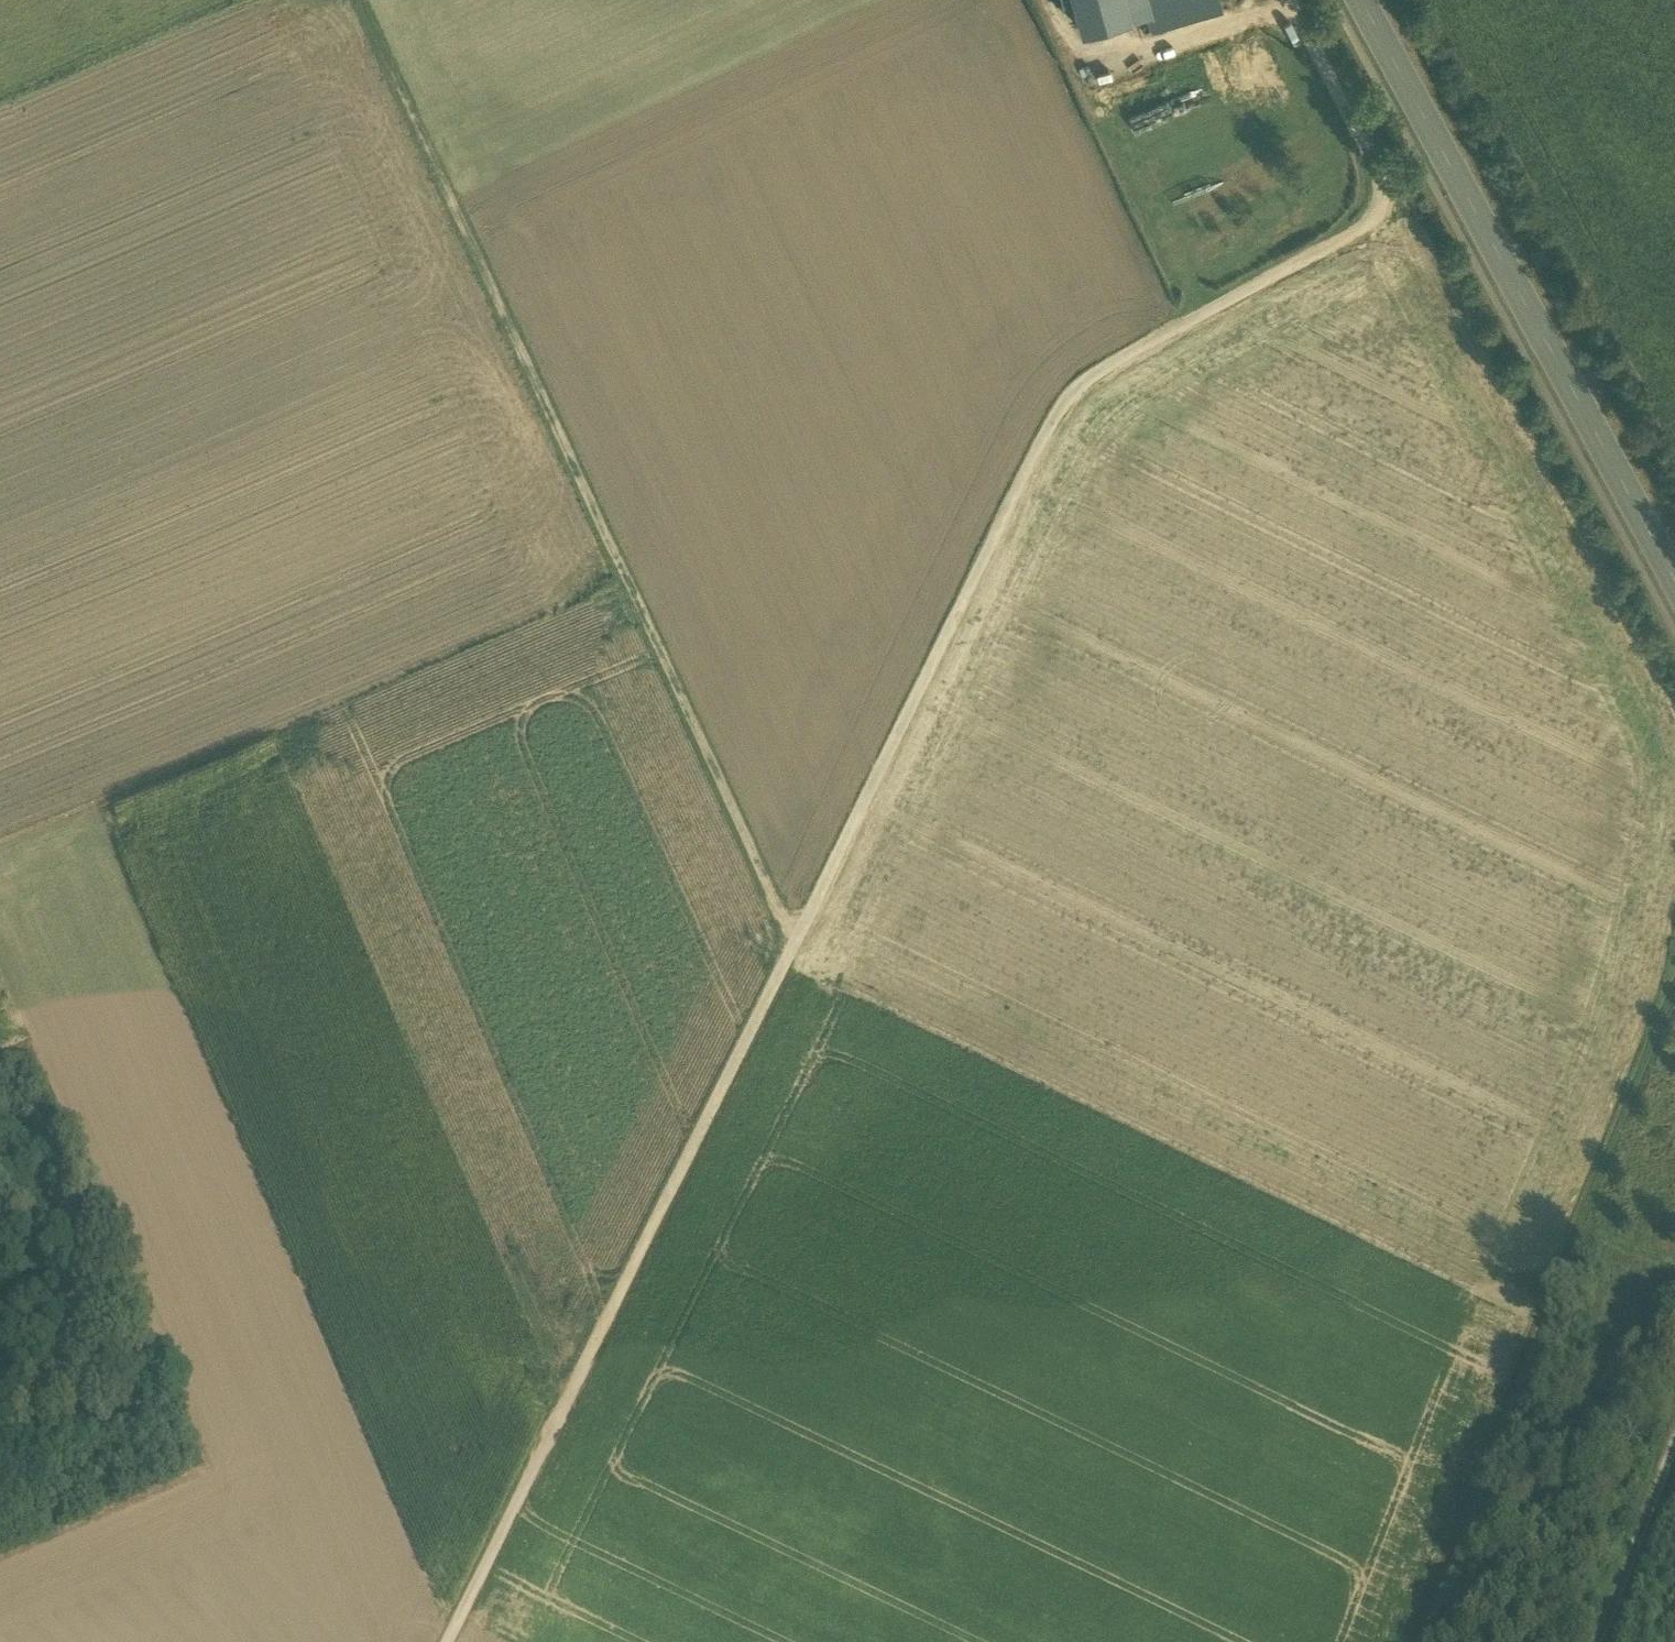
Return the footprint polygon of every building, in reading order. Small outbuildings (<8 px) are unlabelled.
[(1084,33),(1130,19),(1125,0),(1075,0),(1084,33)] [(1204,0),(1162,0),(1145,6),(1151,26),(1206,7),(1204,0)]
